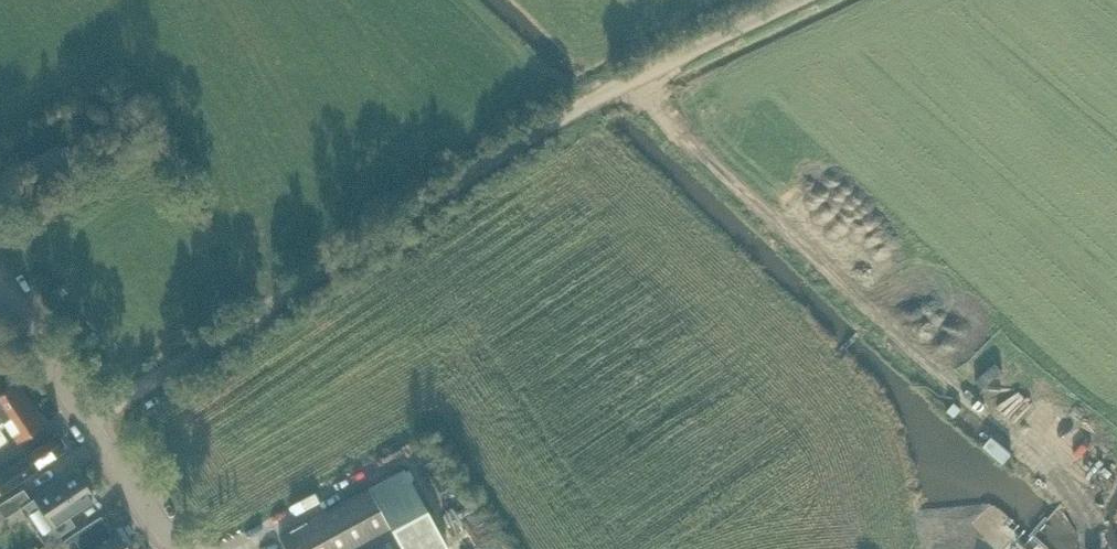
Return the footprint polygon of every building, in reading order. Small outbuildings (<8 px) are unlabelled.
[(66,292),(60,284),(51,291),(57,298),(66,292)] [(29,403),(15,382),(0,392),(0,422),(29,403)] [(4,425),(15,442),(43,424),(29,403),(0,422),(0,428),(4,425)] [(35,471),(34,470),(61,451),(59,448),(64,445),(56,433),(51,436),(49,433),(21,451),(25,457),(21,460),(21,459),(0,472),(0,494),(35,471)] [(447,546),(404,469),(279,537),(285,548),(442,548),(447,546)] [(52,525),(93,498),(74,470),(34,498),(52,525)] [(30,500),(22,488),(0,503),(0,521),(4,518),(30,500)] [(114,529),(110,532),(100,517),(75,533),(85,548),(84,548),(127,548),(114,529)] [(968,536),(948,540),(950,548),(971,548),(968,536)]
